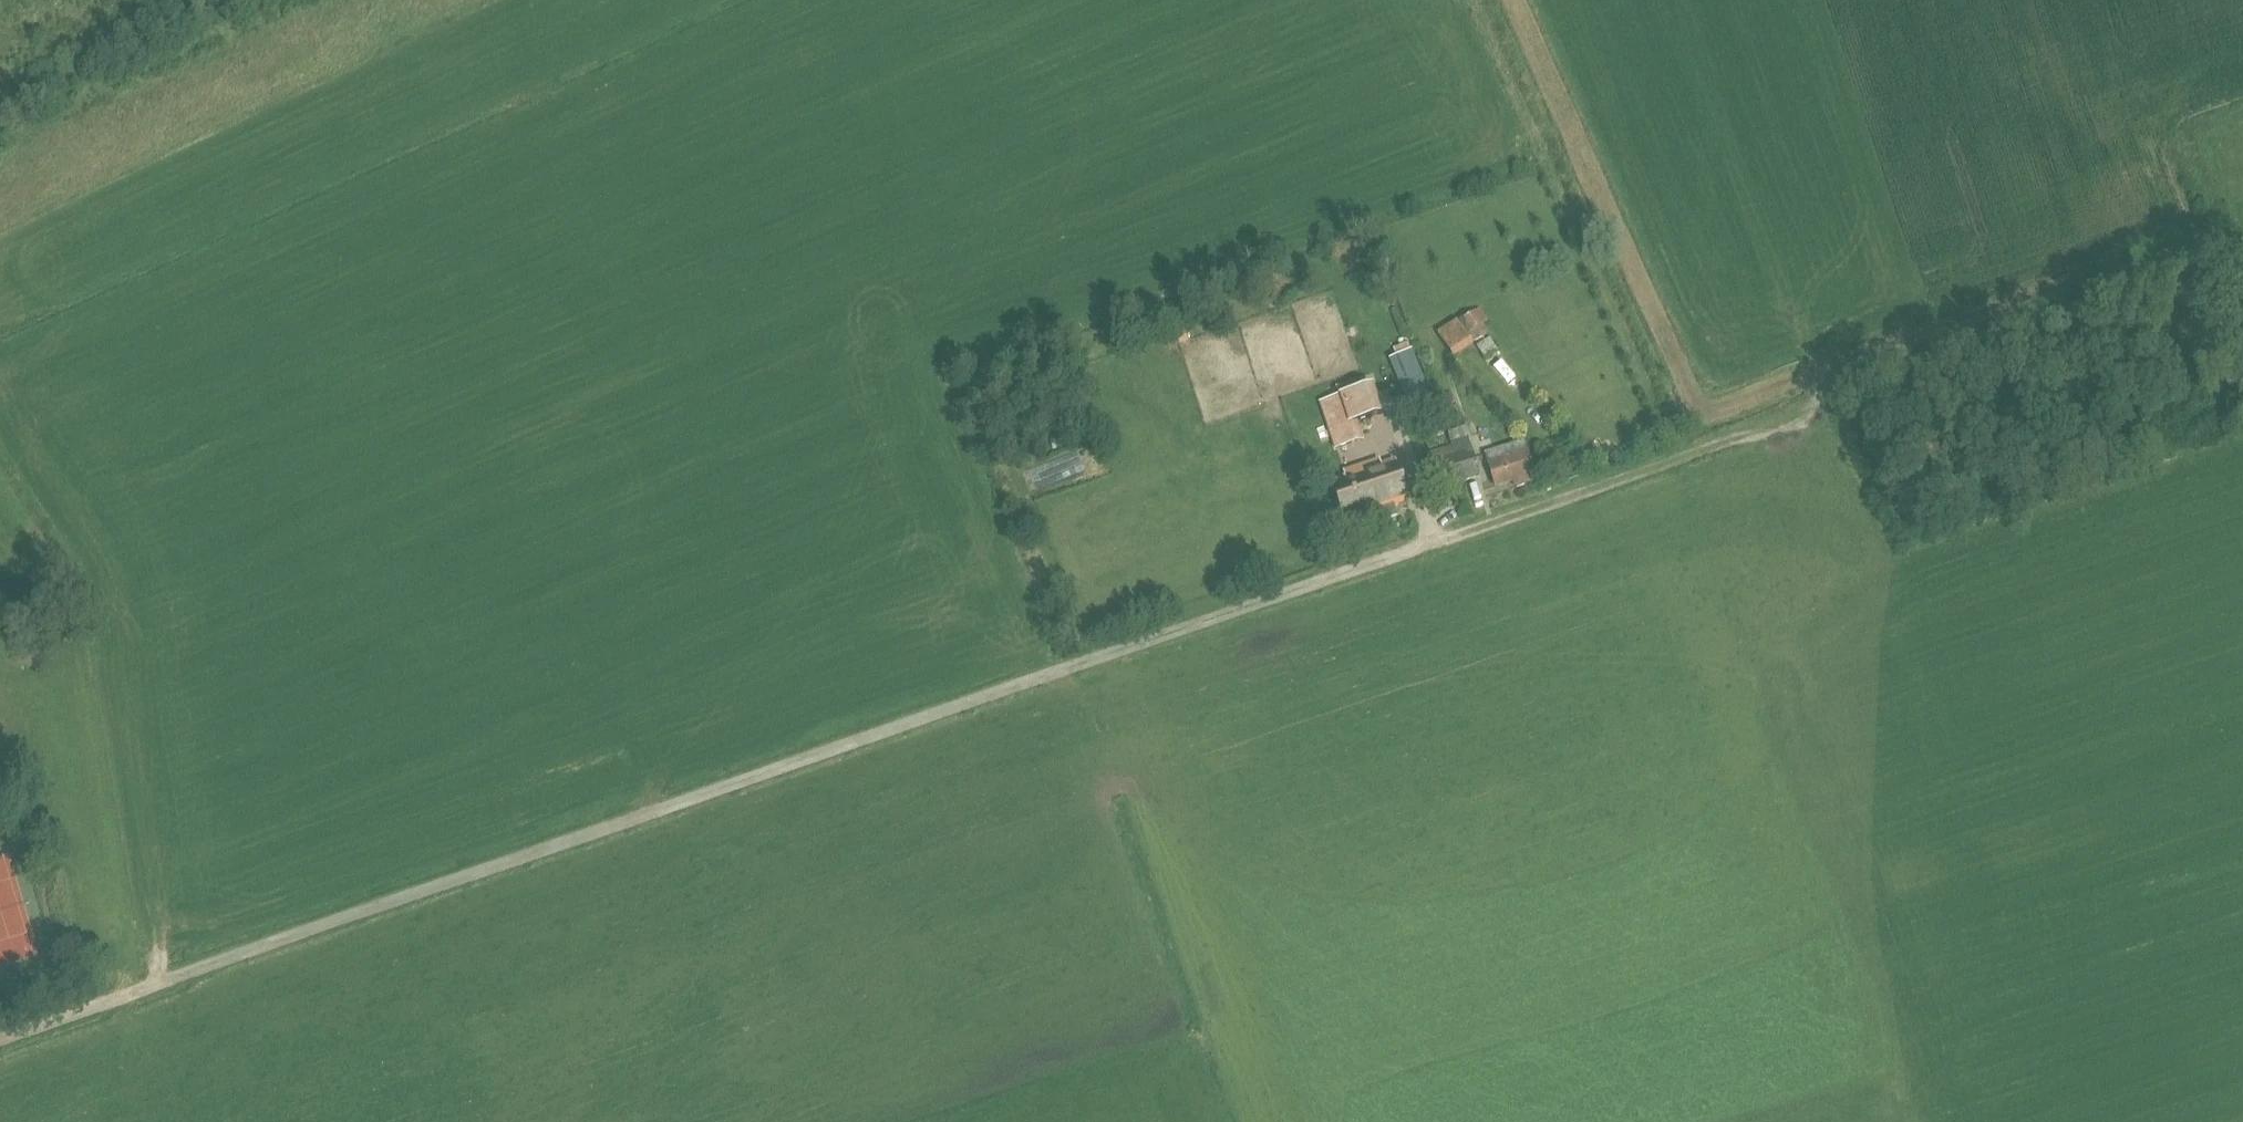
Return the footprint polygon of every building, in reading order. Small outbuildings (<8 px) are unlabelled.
[(1457,321),(1457,320),(1436,334),(1454,358),(1473,346),(1472,344),(1488,334),(1483,325),(1489,321),(1480,308),(1457,321)] [(1477,348),(1485,361),(1498,351),(1489,339),(1477,348)] [(1409,352),(1395,358),(1392,360),(1403,384),(1420,376),(1409,352)] [(1341,398),(1321,405),(1335,448),(1362,439),(1362,437),(1357,422),(1374,417),(1365,390),(1357,393),(1354,384),(1338,390),(1341,398)] [(1461,479),(1462,483),(1480,477),(1457,407),(1439,413),(1450,447),(1461,479)] [(1520,480),(1521,484),(1534,480),(1523,444),(1486,456),(1496,487),(1520,480)] [(1461,479),(1450,447),(1426,454),(1436,487),(1461,479)] [(1353,469),(1354,473),(1331,481),(1344,524),(1379,512),(1382,521),(1397,516),(1394,507),(1408,502),(1394,460),(1381,464),(1379,460),(1353,469)]
